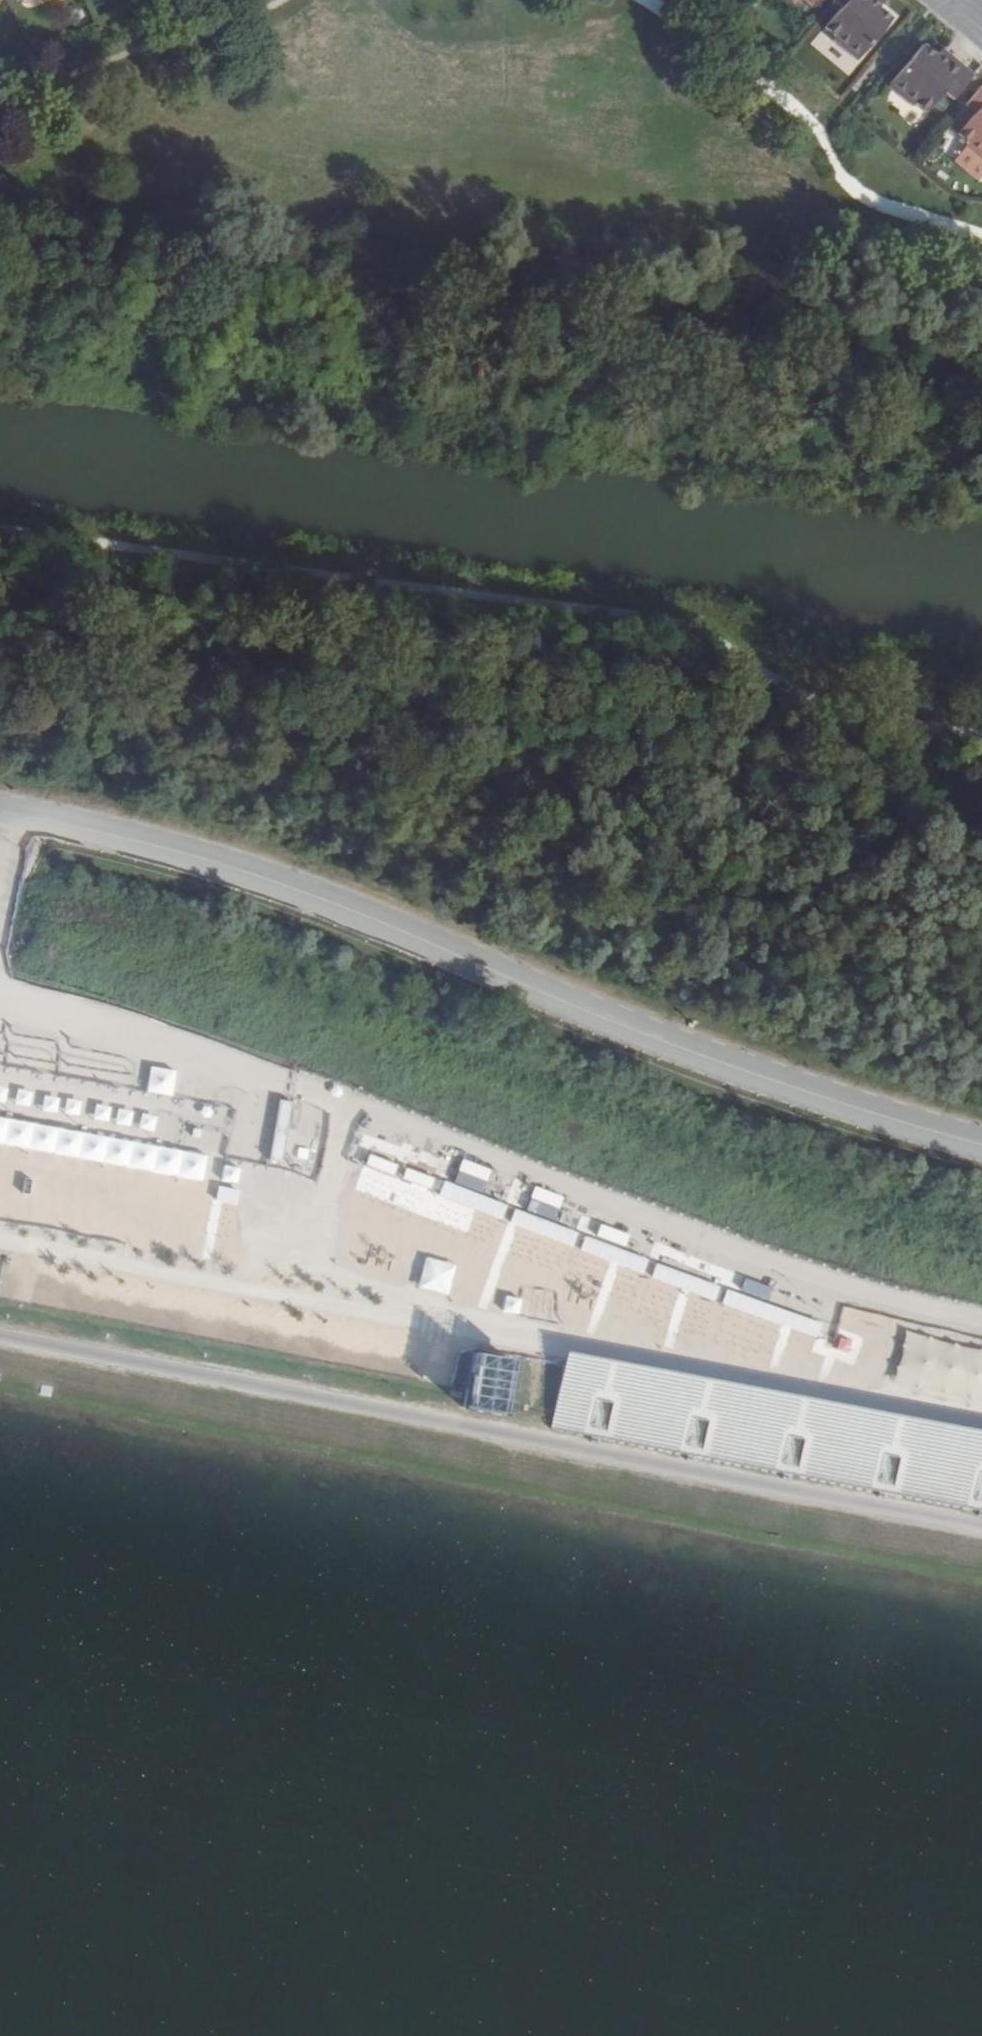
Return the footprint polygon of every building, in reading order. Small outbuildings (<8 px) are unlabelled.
[(810,11),(820,0),(797,0),(810,11)] [(876,0),(835,0),(832,4),(841,13),(823,33),(835,43),(832,47),(856,67),(891,25),(878,14),(869,8),(876,0)] [(883,6),(876,0),(869,8),(878,14),(883,6)] [(972,81),(950,61),(943,68),(935,62),(923,52),(886,93),(911,113),(915,109),(926,118),(943,98),(952,105),(972,81)] [(943,68),(950,61),(942,55),(935,62),(943,68)] [(959,137),(970,147),(967,150),(981,163),(981,92),(966,111),(950,130),(959,137)] [(967,150),(956,164),(978,183),(981,178),(981,163),(967,150)]
